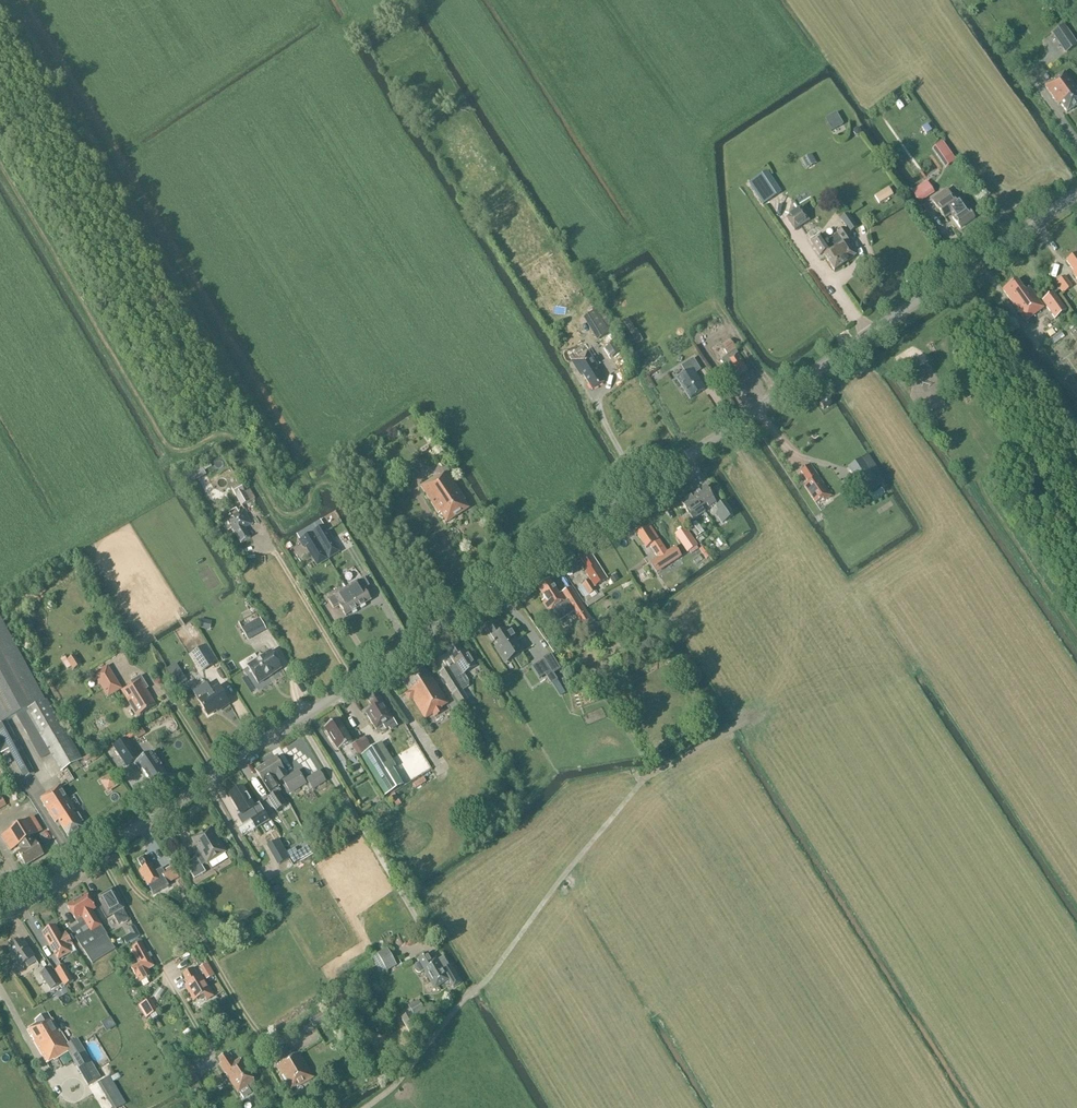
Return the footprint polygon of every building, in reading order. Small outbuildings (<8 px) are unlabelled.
[(1065,54),(1076,46),(1076,44),(1064,25),(1051,33),(1065,54)] [(1067,113),(1076,106),(1076,92),(1076,89),(1065,72),(1045,87),(1059,105),(1060,104),(1067,113)] [(821,119),(829,131),(841,125),(834,112),(821,119)] [(927,125),(922,128),(926,135),(931,131),(927,125)] [(952,155),(943,142),(932,149),(941,162),(952,155)] [(810,156),(804,159),(807,166),(813,162),(810,156)] [(767,174),(750,185),(763,205),(780,194),(767,174)] [(918,201),(932,192),(926,182),(912,192),(918,201)] [(877,204),(892,198),(889,189),(873,194),(877,204)] [(934,199),(934,203),(945,219),(950,215),(960,229),(974,219),(969,210),(968,211),(966,208),(961,211),(947,190),(934,199)] [(801,208),(786,218),(794,230),(809,220),(801,208)] [(847,228),(841,232),(839,229),(837,231),(839,233),(837,234),(837,235),(826,242),(821,235),(810,242),(820,256),(824,253),(825,256),(824,257),(834,271),(856,257),(846,243),(852,239),(848,234),(857,228),(849,216),(842,221),(847,228)] [(1076,253),(1066,260),(1076,274),(1075,276),(1076,279),(1076,255),(1076,253)] [(1063,292),(1072,285),(1065,275),(1056,282),(1063,292)] [(1025,322),(1044,308),(1030,288),(1025,292),(1016,280),(1003,290),(1025,322)] [(1055,319),(1066,311),(1054,293),(1042,301),(1055,319)] [(598,341),(610,333),(613,331),(600,309),(584,319),(598,341)] [(628,318),(622,321),(635,345),(641,341),(628,318)] [(1052,345),(1065,337),(1061,332),(1049,340),(1052,345)] [(730,340),(721,346),(727,355),(736,349),(730,340)] [(614,343),(607,348),(612,357),(620,353),(614,343)] [(592,390),(604,383),(601,378),(604,375),(600,368),(596,370),(594,367),(597,366),(587,351),(571,361),(581,376),(583,374),(592,390)] [(735,351),(728,356),(730,359),(728,360),(733,367),(729,370),(733,376),(737,373),(739,376),(748,370),(735,351)] [(697,395),(704,390),(694,374),(700,370),(693,360),(682,367),(686,374),(677,379),(690,399),(691,398),(691,399),(697,395)] [(823,410),(831,405),(828,400),(820,405),(823,410)] [(868,455),(849,467),(865,493),(885,481),(868,455)] [(208,461),(201,466),(204,472),(212,467),(208,461)] [(824,501),(831,496),(810,465),(801,472),(809,483),(804,486),(815,503),(822,499),(824,501)] [(185,485),(204,477),(200,466),(180,474),(185,485)] [(447,523),(469,509),(464,501),(465,500),(447,472),(440,477),(439,475),(420,487),(439,514),(440,513),(447,523)] [(693,496),(701,507),(706,504),(708,507),(715,502),(705,488),(693,496)] [(236,496),(242,506),(250,501),(245,491),(236,496)] [(701,507),(693,496),(681,504),(691,519),(698,514),(696,511),(701,507)] [(719,512),(716,514),(722,524),(733,517),(724,503),(717,508),(719,512)] [(244,510),(227,520),(235,534),(241,543),(250,538),(245,528),(252,524),(244,510)] [(321,521),(309,528),(313,534),(313,533),(324,526),(321,521)] [(704,533),(696,522),(689,527),(696,538),(704,533)] [(313,533),(329,559),(340,553),(324,526),(313,533)] [(657,572),(673,562),(682,556),(676,547),(667,553),(650,526),(637,535),(646,549),(650,546),(658,559),(651,563),(657,572)] [(672,534),(685,553),(696,545),(683,526),(672,534)] [(309,528),(297,535),(297,536),(300,541),(312,534),(313,534),(309,528)] [(317,566),(328,560),(312,534),(300,541),(299,542),(303,548),(305,547),(317,566)] [(702,548),(699,550),(706,559),(709,557),(702,548)] [(597,585),(607,579),(590,554),(581,560),(597,585)] [(364,578),(346,589),(358,608),(370,601),(364,590),(369,586),(364,578)] [(570,588),(559,595),(549,580),(538,588),(547,603),(545,604),(544,604),(549,613),(556,624),(574,613),(584,629),(593,623),(570,588)] [(589,595),(595,591),(588,581),(582,585),(589,595)] [(41,585),(36,589),(41,595),(46,592),(41,585)] [(339,605),(346,616),(358,608),(346,589),(328,600),(333,608),(339,605)] [(588,607),(605,597),(602,592),(586,602),(588,607)] [(6,744),(9,750),(25,779),(35,773),(7,722),(17,716),(41,759),(51,754),(61,772),(81,760),(47,699),(45,700),(0,615),(0,733),(6,744)] [(248,640),(267,630),(260,618),(242,629),(248,640)] [(510,658),(521,651),(507,629),(503,632),(497,622),(486,628),(494,641),(498,639),(501,644),(495,648),(501,659),(508,655),(510,658)] [(456,665),(448,669),(448,668),(439,673),(459,706),(468,700),(463,691),(469,687),(469,682),(464,674),(477,666),(468,652),(464,654),(458,645),(447,651),(456,665)] [(200,656),(195,659),(203,673),(216,664),(206,647),(198,652),(200,656)] [(279,666),(271,653),(248,667),(258,684),(273,674),(271,672),(279,666)] [(74,670),(82,665),(75,655),(68,660),(74,670)] [(551,655),(543,660),(553,675),(561,671),(551,655)] [(537,665),(533,668),(540,679),(545,677),(537,665)] [(122,690),(108,666),(93,675),(107,699),(122,690)] [(401,680),(425,719),(442,709),(441,708),(448,704),(425,666),(401,680)] [(178,686),(187,681),(184,675),(174,681),(178,686)] [(132,685),(122,691),(123,694),(132,707),(135,705),(140,715),(152,707),(155,706),(146,691),(149,689),(141,676),(139,677),(130,682),(131,684),(132,685)] [(220,708),(221,710),(229,705),(218,687),(211,691),(205,682),(192,690),(199,701),(199,702),(208,716),(220,708)] [(378,695),(368,701),(373,709),(366,714),(376,730),(393,720),(378,695)] [(339,719),(324,728),(331,738),(329,739),(337,751),(353,742),(339,719)] [(143,730),(135,735),(137,739),(145,735),(143,730)] [(139,758),(140,757),(127,738),(113,748),(126,767),(136,760),(139,758)] [(381,743),(358,757),(384,798),(402,786),(392,770),(396,768),(395,766),(381,743)] [(0,748),(0,752),(1,754),(9,750),(6,744),(5,745),(0,748)] [(136,760),(138,762),(135,763),(141,772),(142,771),(152,785),(167,775),(161,766),(160,767),(150,753),(140,760),(139,758),(136,760)] [(274,778),(276,776),(279,782),(282,780),(289,791),(305,781),(298,771),(288,778),(276,758),(265,765),(273,777),(274,778)] [(270,793),(272,792),(273,796),(268,799),(274,808),(276,811),(286,806),(278,793),(281,791),(279,788),(273,778),(274,778),(273,777),(265,765),(256,771),(263,782),(270,793)] [(313,790),(327,782),(319,770),(306,779),(313,790)] [(114,771),(101,779),(109,791),(121,784),(114,771)] [(72,772),(62,775),(65,783),(74,780),(72,772)] [(47,795),(40,799),(56,823),(58,822),(69,838),(83,829),(73,812),(75,811),(60,786),(46,795),(47,795)] [(243,787),(233,794),(237,801),(234,803),(241,815),(238,817),(242,825),(251,820),(256,829),(269,821),(259,804),(254,807),(243,787)] [(31,839),(43,832),(34,818),(2,837),(11,852),(20,846),(22,850),(18,853),(26,866),(43,856),(35,842),(33,843),(31,839)] [(202,866),(226,852),(220,843),(219,844),(211,830),(194,840),(200,851),(200,852),(199,855),(199,856),(185,864),(194,879),(206,872),(202,866)] [(277,866),(290,859),(279,840),(267,847),(277,866)] [(294,849),(287,853),(294,864),(300,861),(294,849)] [(145,856),(138,861),(144,871),(141,873),(148,886),(149,886),(152,891),(154,896),(169,888),(167,884),(178,878),(172,867),(163,872),(161,869),(156,872),(152,864),(150,865),(145,856)] [(119,925),(128,920),(123,909),(113,890),(98,898),(108,917),(113,914),(119,925)] [(72,933),(81,946),(92,964),(115,950),(106,936),(107,935),(101,926),(92,911),(95,909),(86,894),(67,906),(76,921),(77,921),(81,927),(72,933)] [(55,926),(42,934),(58,960),(71,953),(68,948),(73,946),(66,933),(61,936),(55,926)] [(134,927),(128,930),(134,941),(140,937),(134,927)] [(28,967),(36,962),(33,957),(34,957),(22,940),(9,949),(20,966),(25,963),(28,967)] [(139,981),(141,982),(149,978),(150,975),(147,971),(154,967),(150,959),(152,958),(150,953),(147,955),(141,944),(133,948),(134,950),(132,952),(139,964),(132,969),(136,977),(137,976),(139,981)] [(387,949),(377,954),(378,955),(372,959),(380,974),(386,970),(387,971),(397,966),(387,949)] [(424,970),(427,974),(435,988),(448,981),(453,988),(459,985),(449,967),(443,971),(437,960),(433,963),(428,954),(418,960),(420,963),(416,965),(414,967),(415,970),(416,972),(418,973),(421,973),(424,970)] [(215,976),(208,963),(200,968),(207,980),(213,977),(215,976)] [(73,981),(64,966),(56,971),(65,986),(73,981)] [(47,969),(40,974),(51,990),(60,984),(49,967),(47,969)] [(185,986),(194,1001),(204,996),(206,1001),(213,997),(202,976),(199,978),(193,968),(183,974),(188,984),(185,986)] [(146,1017),(158,1011),(151,998),(139,1005),(146,1017)] [(414,1015),(424,1009),(420,1002),(410,1008),(414,1015)] [(326,1023),(330,1020),(325,1012),(310,1021),(314,1027),(324,1021),(326,1023)] [(402,1018),(409,1031),(418,1027),(410,1013),(402,1018)] [(70,1057),(88,1086),(100,1078),(76,1040),(68,1045),(53,1020),(51,1021),(47,1014),(36,1021),(37,1024),(29,1029),(33,1036),(31,1037),(47,1063),(53,1059),(54,1060),(63,1055),(66,1060),(70,1057)] [(297,1087),(314,1078),(299,1053),(291,1058),(283,1045),(274,1050),(282,1063),(276,1067),(290,1090),(297,1086),(297,1087)] [(238,1093),(239,1093),(243,1099),(252,1093),(247,1087),(254,1082),(239,1060),(233,1064),(226,1054),(218,1059),(221,1064),(219,1065),(238,1093)] [(188,1085),(197,1079),(194,1074),(196,1073),(188,1060),(178,1066),(188,1085)] [(215,1086),(223,1081),(219,1076),(212,1081),(215,1086)] [(124,1106),(107,1078),(100,1082),(115,1107),(120,1107),(124,1106)] [(65,1107),(68,1107),(80,1102),(69,1079),(54,1087),(65,1107)]
